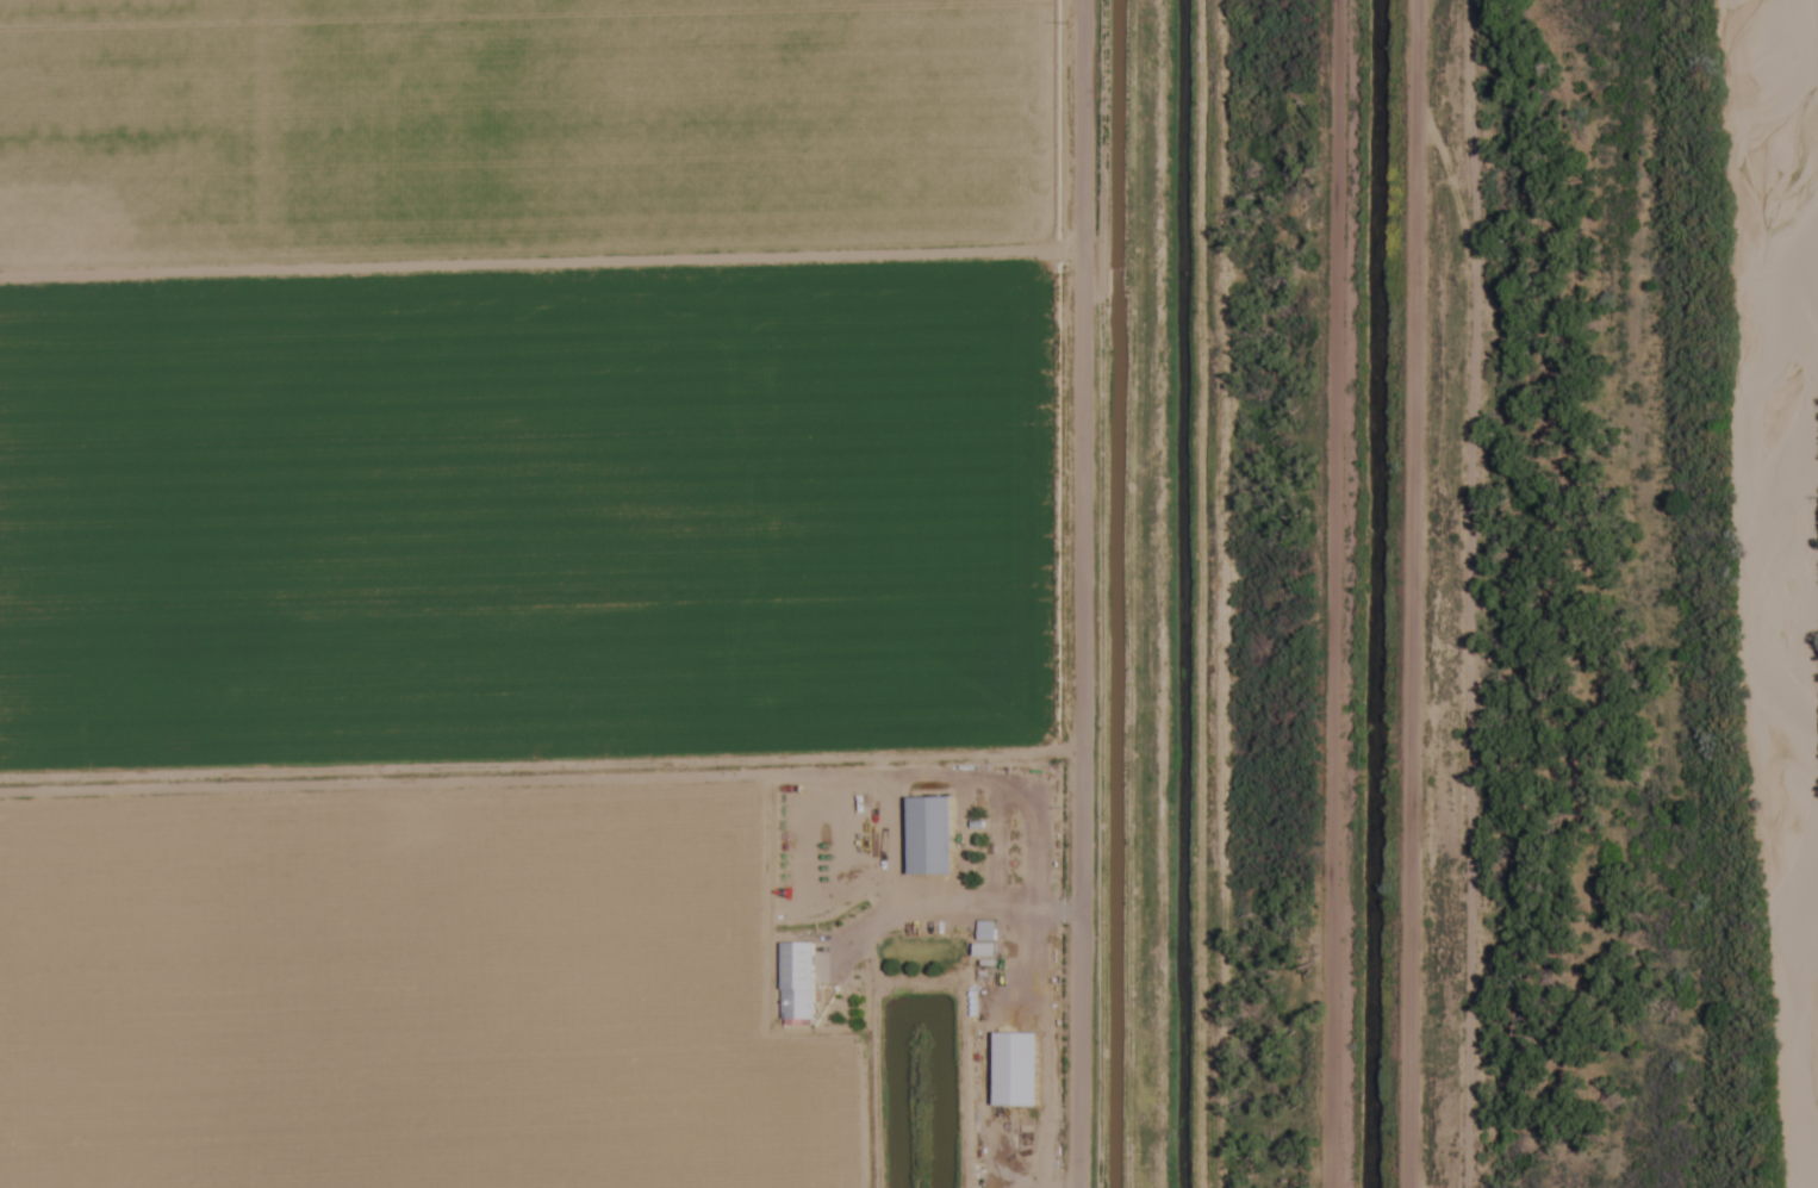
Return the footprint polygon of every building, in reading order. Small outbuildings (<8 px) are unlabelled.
[(952,875),(952,797),(908,797),(908,875),(952,875)] [(976,941),(993,941),(993,922),(976,922),(976,941)] [(780,943),(780,1020),(813,1020),(813,943),(780,943)] [(994,956),(993,943),(972,944),(972,957),(994,956)] [(1038,1033),(994,1033),(994,1107),(1038,1107),(1038,1033)]
